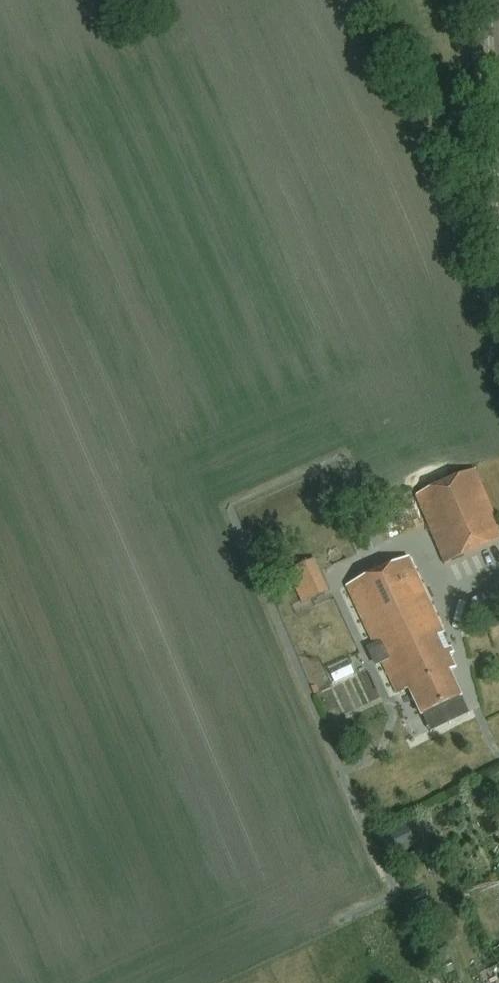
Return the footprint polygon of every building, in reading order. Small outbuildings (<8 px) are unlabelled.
[(475,470),(415,496),(444,565),(498,541),(498,526),(475,470)] [(422,716),(461,698),(449,672),(456,669),(449,656),(453,654),(409,558),(347,587),(398,695),(409,690),(422,716)] [(389,859),(416,847),(406,824),(379,836),(389,859)]
